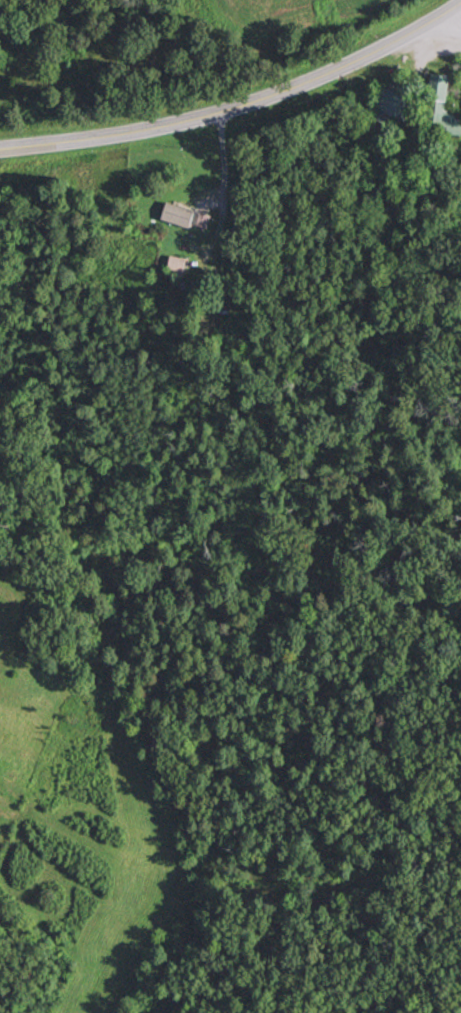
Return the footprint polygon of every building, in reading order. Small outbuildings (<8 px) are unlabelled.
[(410,124),(418,100),(384,88),(376,112),(410,124)] [(169,270),(178,271),(178,276),(185,277),(186,258),(171,256),(169,270)]
